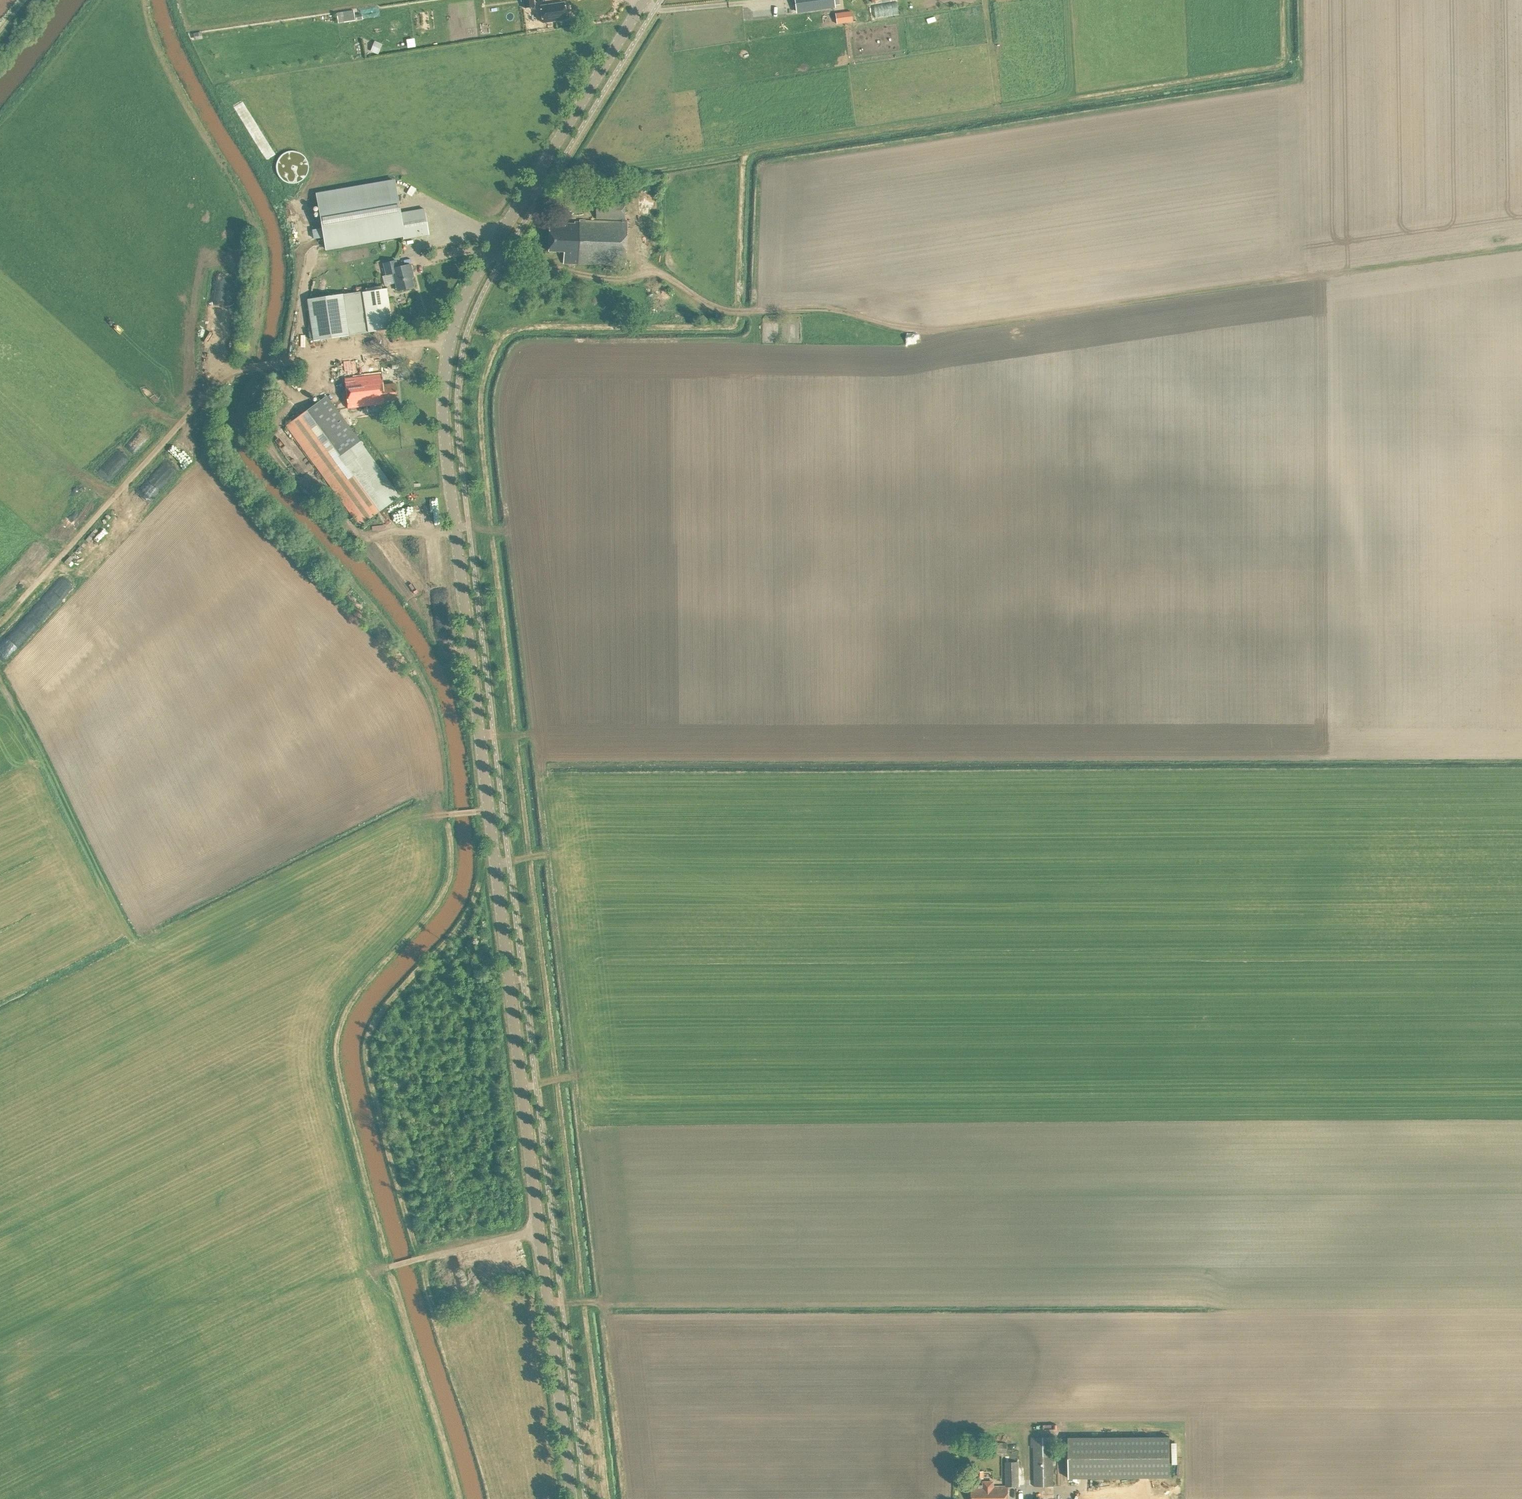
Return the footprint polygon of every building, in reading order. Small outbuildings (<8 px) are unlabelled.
[(533,0),(523,0),(524,9),(534,7),(533,0)] [(796,11),(834,6),(835,6),(834,0),(794,0),(796,11)] [(540,6),(543,23),(566,20),(564,3),(540,6)] [(357,9),(345,11),(347,22),(359,20),(357,9)] [(378,55),(382,45),(374,41),(370,52),(378,55)] [(394,181),(316,195),(325,249),(403,236),(404,239),(428,235),(424,209),(400,213),(394,181)] [(625,220),(625,202),(596,201),(595,219),(625,220)] [(626,265),(627,223),(580,221),(580,223),(574,223),(574,225),(564,224),(564,228),(549,227),(548,252),(563,252),(563,264),(626,265)] [(310,230),(313,238),(318,236),(315,228),(310,230)] [(399,292),(414,288),(412,279),(415,279),(412,265),(398,268),(396,261),(384,264),(386,276),(394,274),(399,292)] [(386,289),(340,295),(309,300),(312,340),(346,335),(392,328),(386,289)] [(385,400),(397,399),(395,382),(383,384),(382,372),(344,377),(347,407),(385,403),(385,400)] [(357,524),(397,495),(325,395),(286,424),(357,524)] [(1170,1436),(1068,1437),(1068,1478),(1170,1478),(1170,1436)] [(1031,1446),(1035,1446),(1035,1485),(1054,1485),(1054,1437),(1031,1438),(1031,1446)] [(996,1443),(996,1454),(1008,1453),(1008,1443),(996,1443)] [(1019,1486),(1019,1461),(1006,1461),(1006,1486),(994,1486),(994,1481),(982,1481),(982,1485),(978,1485),(978,1486),(972,1486),(972,1498),(1009,1498),(1009,1486),(1019,1486)]
